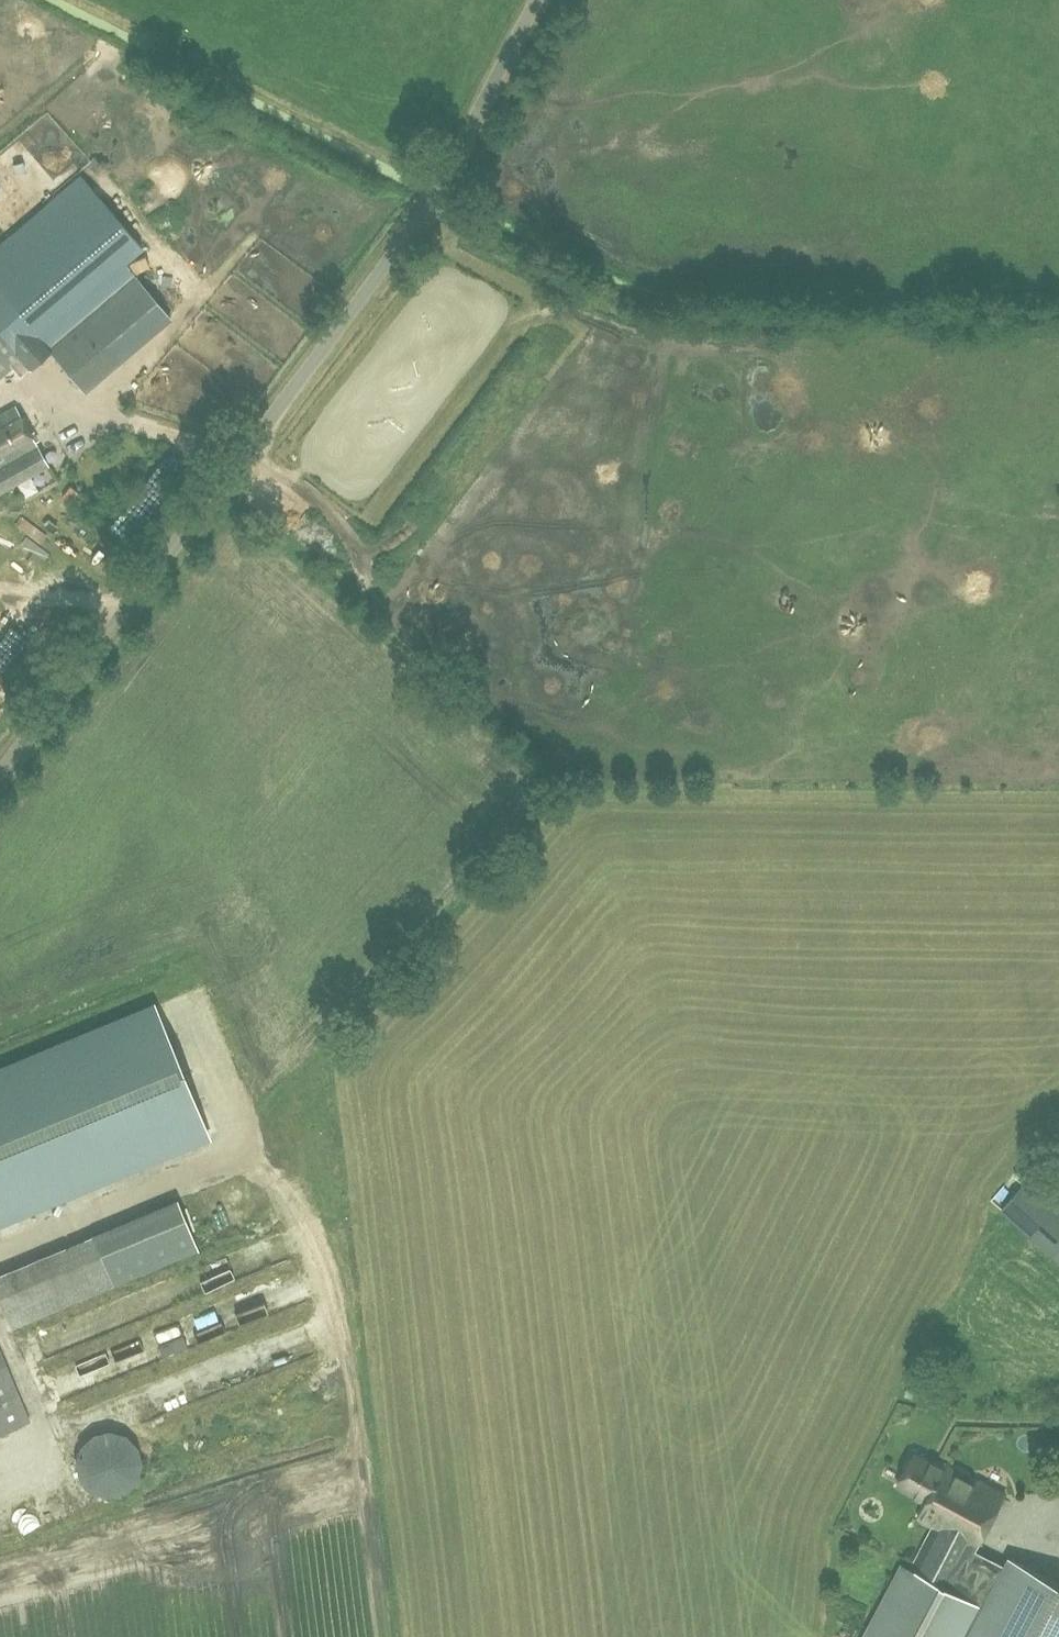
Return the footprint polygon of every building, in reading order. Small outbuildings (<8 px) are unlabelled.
[(21,358),(29,369),(50,351),(82,388),(86,393),(103,378),(140,346),(172,318),(137,277),(126,263),(140,250),(79,178),(0,246),(0,376),(21,358)] [(49,468),(16,408),(0,417),(0,495),(49,468)] [(0,1072),(0,1221),(208,1135),(155,1007),(0,1072)] [(1031,1235),(1056,1257),(1058,1253),(1058,1194),(1034,1173),(1002,1210),(1021,1226),(1031,1235)] [(93,1237),(114,1287),(198,1251),(178,1201),(93,1237)] [(16,1268),(0,1274),(0,1302),(11,1329),(37,1318),(16,1268)] [(30,1422),(0,1349),(0,1434),(30,1422)] [(91,1492),(107,1497),(124,1493),(137,1481),(142,1465),(138,1447),(126,1434),(109,1430),(92,1434),(80,1447),(75,1463),(79,1479),(91,1492)] [(1011,1558),(1007,1566),(977,1549),(1006,1494),(947,1463),(945,1468),(915,1452),(899,1483),(928,1499),(919,1516),(933,1524),(912,1564),(904,1560),(863,1636),(1058,1636),(1058,1584),(1011,1558)]
